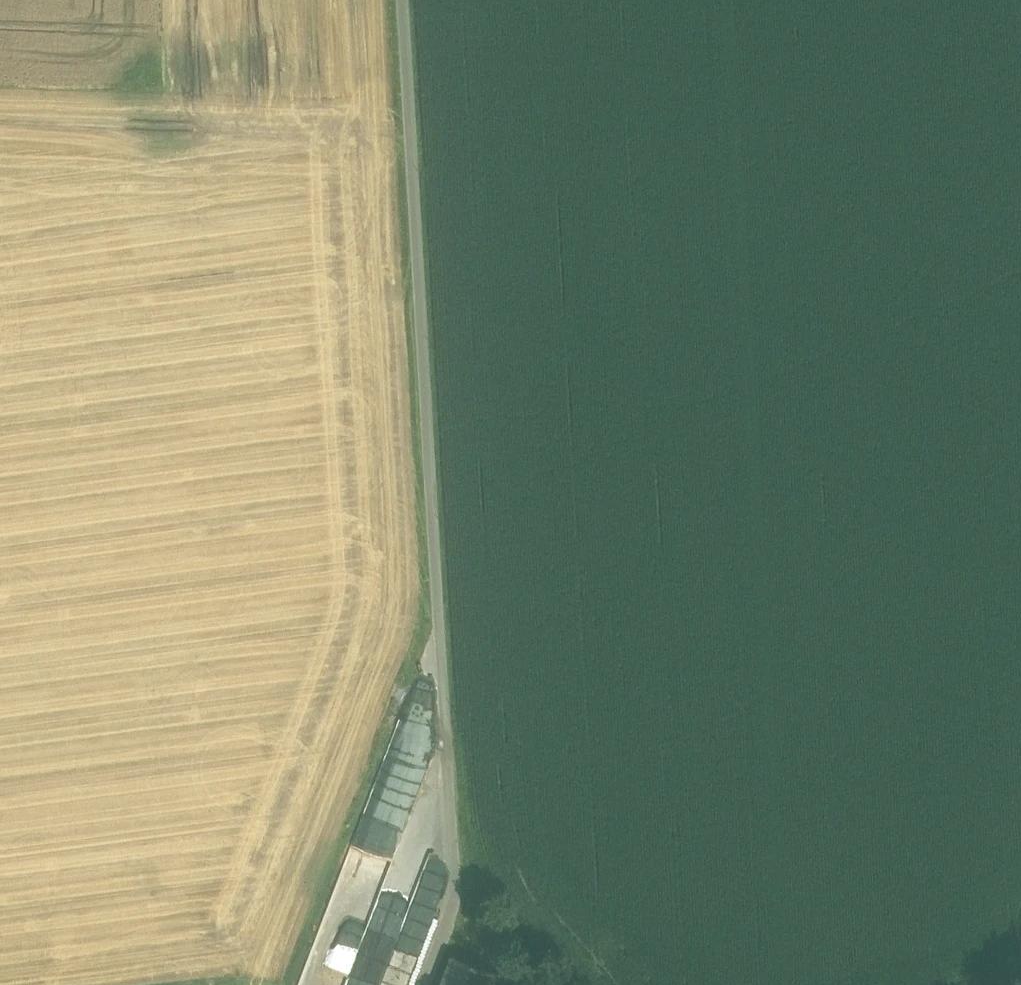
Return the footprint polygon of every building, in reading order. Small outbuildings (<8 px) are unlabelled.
[(395,862),(431,752),(410,745),(400,775),(398,774),(392,791),(384,788),(373,820),(383,824),(373,854),(395,862)] [(453,955),(442,984),(498,984),(502,973),(491,969),(453,955)]
